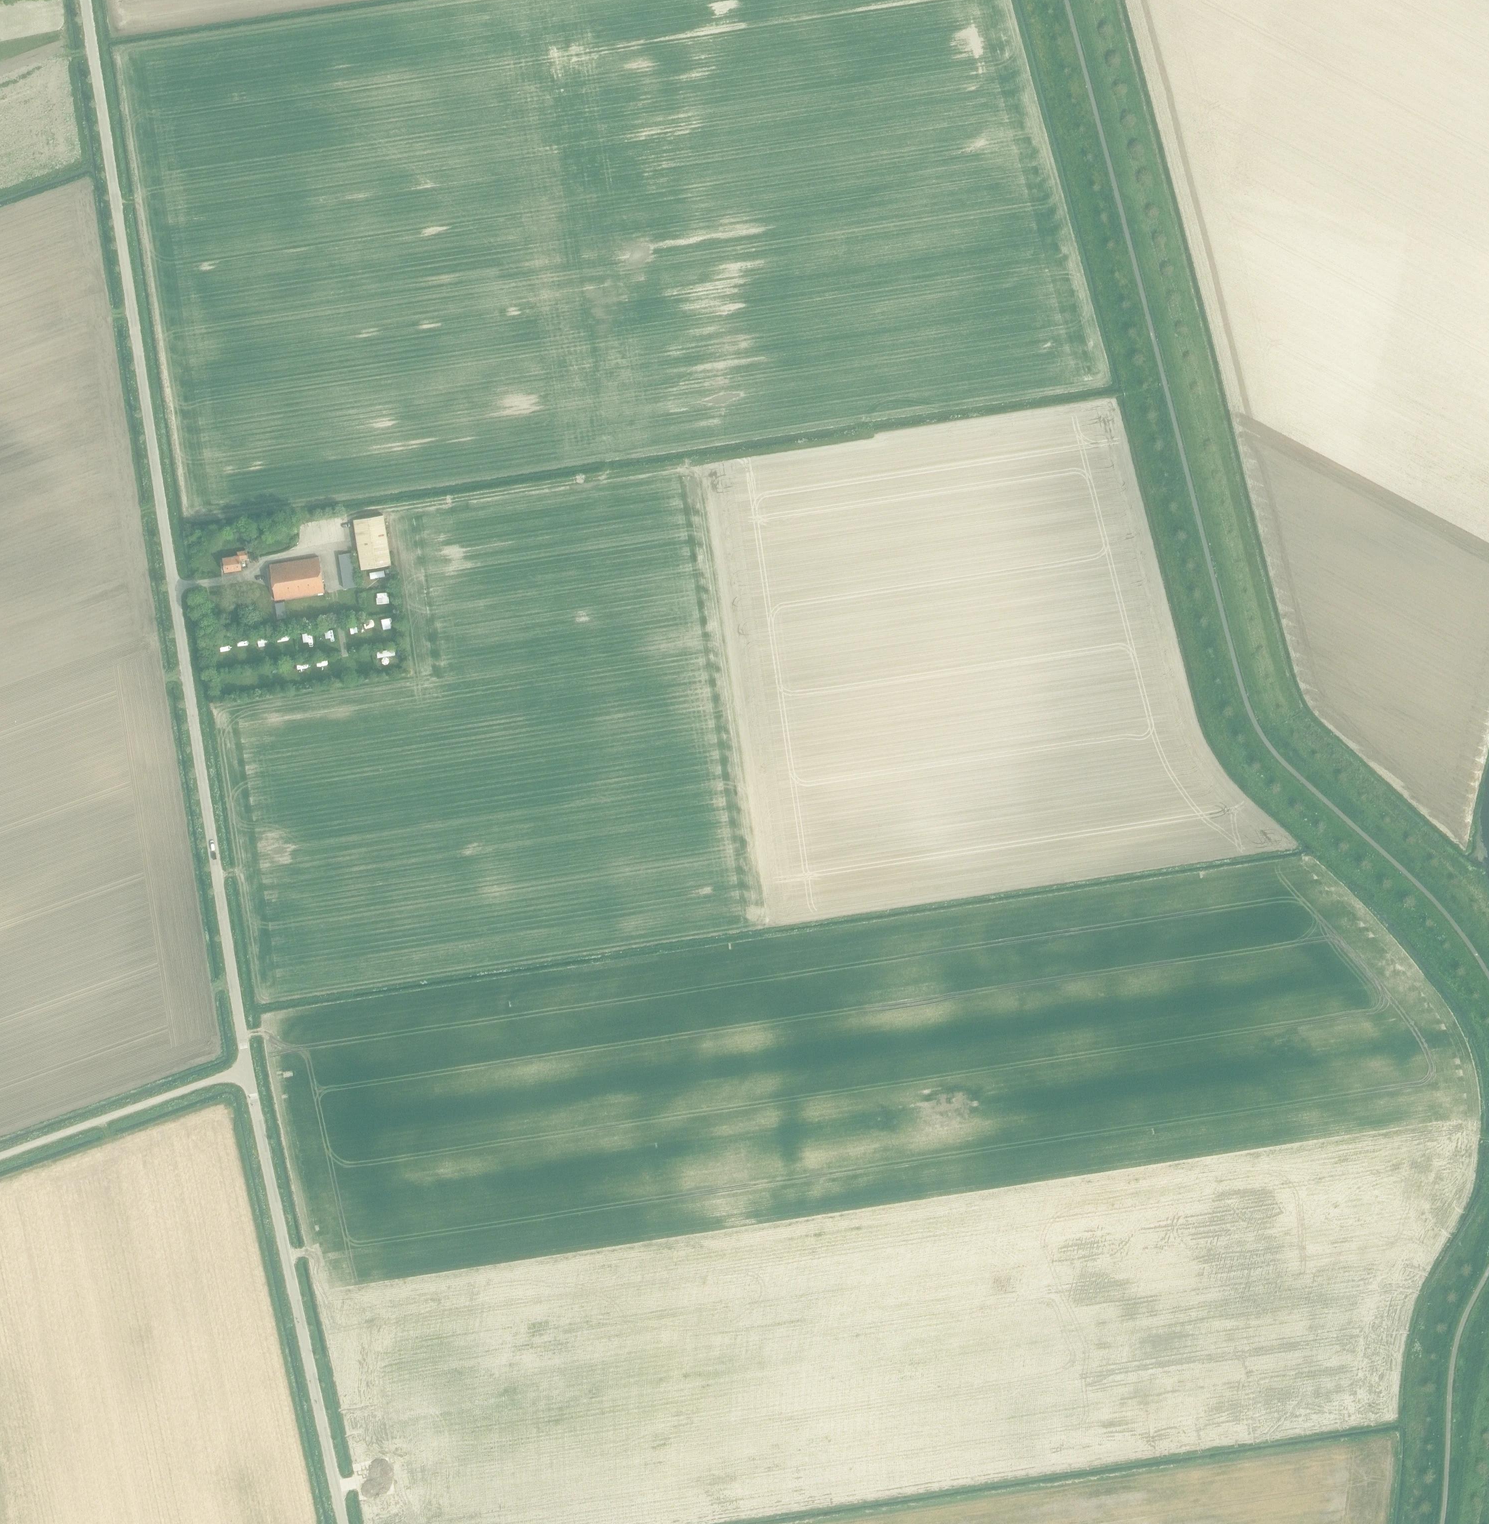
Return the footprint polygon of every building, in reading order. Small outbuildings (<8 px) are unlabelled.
[(353,520),(360,569),(390,565),(382,515),(353,520)] [(221,559),(224,572),(241,569),(239,560),(247,559),(246,551),(236,553),(236,556),(221,559)] [(338,556),(343,589),(355,587),(350,554),(338,556)] [(270,566),(276,600),(323,592),(318,558),(270,566)] [(390,582),(378,585),(379,591),(391,589),(390,582)] [(276,604),(278,619),(285,618),(282,603),(276,604)] [(321,621),(324,635),(331,634),(328,620),(321,621)] [(270,991),(270,985),(265,985),(265,980),(260,980),(260,992),(270,991)]
